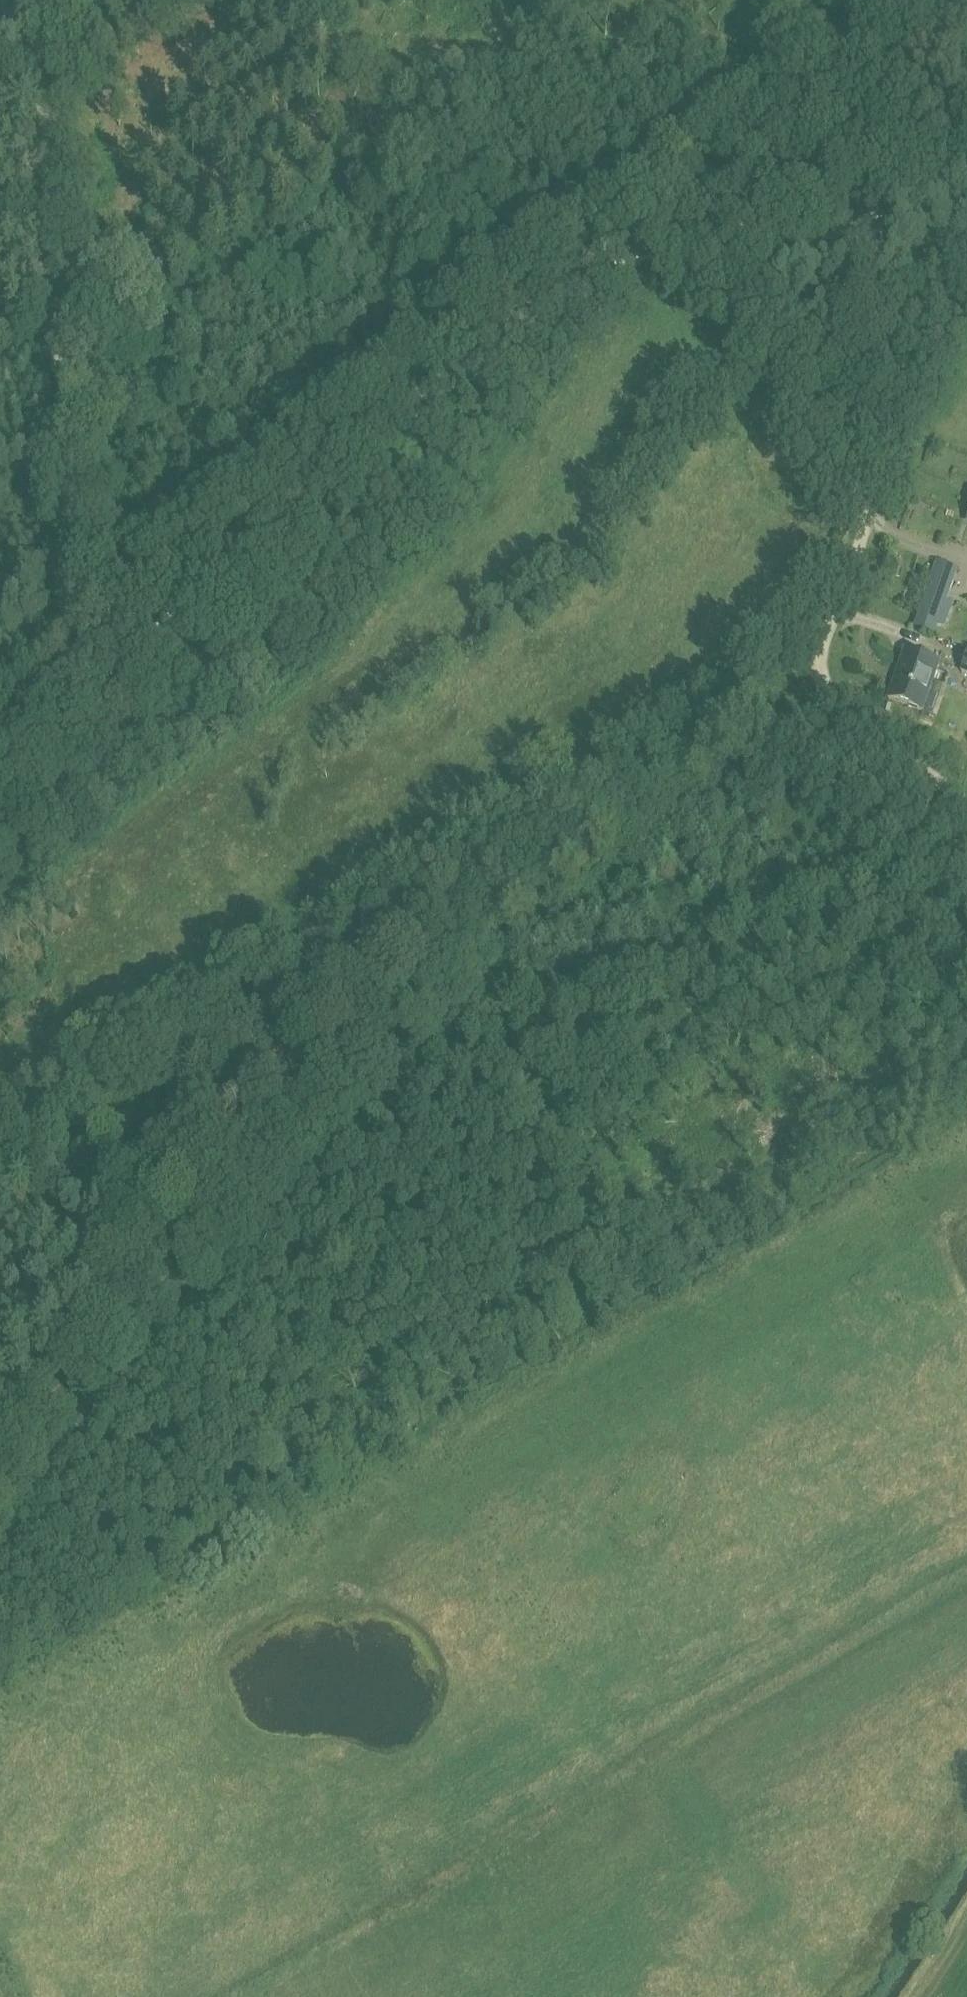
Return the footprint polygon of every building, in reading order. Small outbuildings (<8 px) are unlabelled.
[(917,616),(946,626),(954,602),(949,599),(958,569),(936,562),(917,616)] [(888,699),(922,711),(939,664),(905,652),(888,699)]
